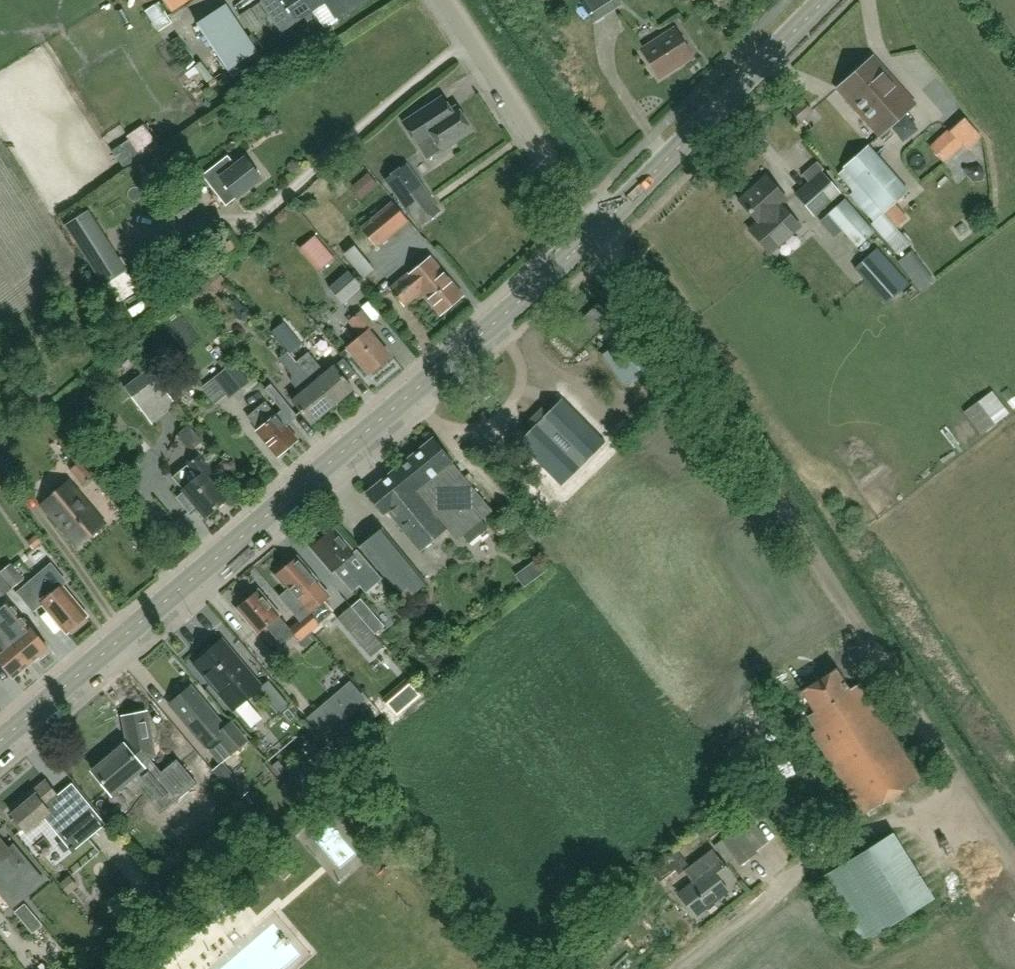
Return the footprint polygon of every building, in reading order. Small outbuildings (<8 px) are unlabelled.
[(172,9),(186,0),(166,0),(172,9)] [(297,19),(325,1),(335,16),(360,0),(284,0),(297,19)] [(581,2),(593,22),(620,5),(617,0),(585,0),(581,2)] [(145,12),(158,32),(172,23),(158,3),(145,12)] [(224,5),(197,23),(228,69),(255,51),(255,52),(256,51),(225,4),(224,4),(224,5)] [(659,79),(693,58),(675,28),(641,50),(659,79)] [(914,104),(873,57),(837,89),(879,136),(914,104)] [(404,125),(418,147),(433,138),(442,153),(473,133),(457,109),(452,113),(443,99),(404,125)] [(811,112),(803,103),(793,112),(801,121),(811,112)] [(973,140),(980,125),(968,120),(961,135),(973,140)] [(130,137),(130,138),(145,158),(158,149),(143,127),(130,137)] [(935,147),(950,164),(969,146),(955,130),(935,147)] [(909,192),(868,145),(860,152),(843,167),(844,169),(838,174),(853,191),(849,195),(873,222),(895,204),(909,192)] [(227,155),(201,174),(217,195),(227,187),(235,197),(260,178),(244,157),(234,164),(227,155)] [(963,159),(953,167),(964,182),(975,174),(963,159)] [(140,176),(150,168),(145,161),(134,169),(140,176)] [(439,212),(405,165),(386,179),(419,226),(439,212)] [(796,194),(814,216),(839,194),(821,172),(796,194)] [(362,199),(378,186),(368,174),(352,187),(362,199)] [(766,176),(739,201),(757,222),(749,230),(769,253),(800,226),(781,204),(787,199),(766,176)] [(182,222),(200,208),(190,195),(172,208),(182,222)] [(873,232),(845,200),(828,215),(857,247),(873,232)] [(408,222),(392,204),(362,230),(377,248),(408,222)] [(127,271),(106,239),(88,211),(84,213),(81,208),(65,218),(69,223),(64,226),(103,286),(127,271)] [(321,236),(305,249),(325,272),(340,259),(321,236)] [(368,278),(379,270),(360,246),(349,254),(368,278)] [(877,248),(854,268),(886,304),(909,284),(877,248)] [(916,253),(904,260),(922,291),(935,284),(916,253)] [(404,306),(423,291),(443,315),(463,298),(441,273),(430,260),(392,291),(404,306)] [(342,304),(362,287),(348,271),(328,287),(342,304)] [(608,313),(598,303),(582,319),(592,329),(608,313)] [(370,374),(391,357),(370,331),(374,327),(362,312),(351,322),(363,337),(349,349),(370,374)] [(660,364),(636,330),(603,354),(627,387),(660,364)] [(296,363),(297,362),(289,352),(280,359),(293,374),(293,382),(302,393),(293,401),(312,423),(333,406),(296,363)] [(309,352),(297,362),(296,363),(333,406),(354,389),(335,366),(327,373),(309,352)] [(233,363),(232,363),(227,356),(217,363),(223,370),(223,371),(213,379),(212,379),(226,396),(229,400),(250,383),(249,382),(233,363)] [(152,424),(176,406),(149,370),(125,388),(152,424)] [(190,387),(175,375),(165,387),(180,399),(190,387)] [(999,392),(971,409),(986,434),(1014,417),(999,392)] [(258,430),(256,432),(278,457),(297,441),(286,427),(291,423),(281,411),(276,415),(265,403),(248,417),(258,430)] [(537,431),(551,418),(542,409),(528,422),(537,431)] [(456,540),(462,535),(469,543),(488,528),(482,520),(493,511),(433,437),(365,492),(383,514),(387,511),(419,551),(446,529),(456,540)] [(209,478),(214,474),(200,457),(189,466),(199,479),(185,491),(207,518),(228,500),(209,478)] [(80,461),(71,468),(83,484),(93,477),(80,461)] [(78,545),(105,523),(70,481),(43,503),(78,545)] [(331,528),(322,536),(319,535),(313,540),(314,543),(310,546),(333,573),(335,572),(345,584),(350,590),(358,583),(364,590),(380,577),(355,549),(351,552),(331,528)] [(428,583),(381,528),(359,547),(406,602),(428,583)] [(295,558),(286,566),(283,565),(278,570),(278,573),(276,575),(289,590),(280,598),(296,616),(308,605),(301,597),(305,593),(313,601),(324,591),(320,586),(322,584),(319,581),(310,571),(308,572),(295,558)] [(23,579),(11,563),(1,570),(13,586),(23,579)] [(26,585),(66,632),(88,614),(62,584),(54,591),(40,574),(26,585)] [(11,590),(0,575),(0,599),(11,590)] [(299,641),(309,634),(298,621),(289,629),(279,616),(280,615),(272,604),(270,606),(257,591),(248,599),(245,599),(239,603),(239,606),(237,608),(250,623),(248,624),(253,630),(255,629),(259,633),(266,627),(281,644),(293,634),(299,641)] [(417,607),(431,603),(429,595),(415,599),(417,607)] [(0,618),(0,625),(31,662),(49,647),(19,611),(9,619),(5,614),(0,618)] [(309,612),(298,621),(309,634),(319,625),(309,612)] [(373,613),(362,622),(374,636),(384,627),(373,613)] [(364,624),(351,634),(371,657),(382,647),(374,636),(364,624)] [(13,676),(31,662),(0,625),(0,660),(13,676)] [(209,643),(199,652),(201,655),(193,663),(232,710),(233,709),(246,698),(260,686),(221,639),(212,646),(209,643)] [(864,816),(921,781),(868,697),(868,698),(859,685),(849,692),(836,671),(801,693),(812,712),(807,715),(815,729),(811,732),(864,816)] [(260,690),(279,713),(288,705),(269,682),(260,690)] [(170,704),(205,746),(208,749),(212,749),(221,742),(231,754),(246,742),(231,724),(225,729),(190,687),(182,694),(178,694),(172,699),(171,703),(170,704)] [(324,738),(345,720),(330,701),(308,719),(324,738)] [(160,815),(197,784),(177,760),(161,773),(150,760),(154,756),(145,713),(124,717),(129,746),(126,748),(125,747),(93,774),(111,795),(132,777),(142,790),(140,792),(160,815)] [(311,798),(348,763),(330,745),(293,780),(311,798)] [(222,763),(220,765),(212,771),(226,788),(236,779),(222,763)] [(11,815),(14,818),(11,821),(20,831),(23,829),(25,832),(44,816),(64,839),(82,824),(91,835),(105,823),(71,783),(69,785),(71,787),(73,785),(77,790),(63,801),(46,781),(28,795),(31,798),(11,815)] [(758,853),(756,852),(768,843),(750,820),(722,841),(734,857),(741,866),(758,853)] [(936,901),(895,835),(827,878),(868,944),(936,901)] [(26,860),(13,845),(8,849),(0,840),(0,879),(9,890),(24,877),(16,868),(26,860)] [(651,873),(658,883),(674,871),(678,876),(688,867),(676,851),(668,857),(669,859),(651,873)] [(687,872),(695,882),(679,895),(695,916),(727,892),(720,882),(730,874),(714,852),(687,872)] [(132,968),(161,968),(171,960),(168,957),(237,898),(228,887),(132,968)] [(33,935),(43,926),(25,904),(15,912),(33,935)]
